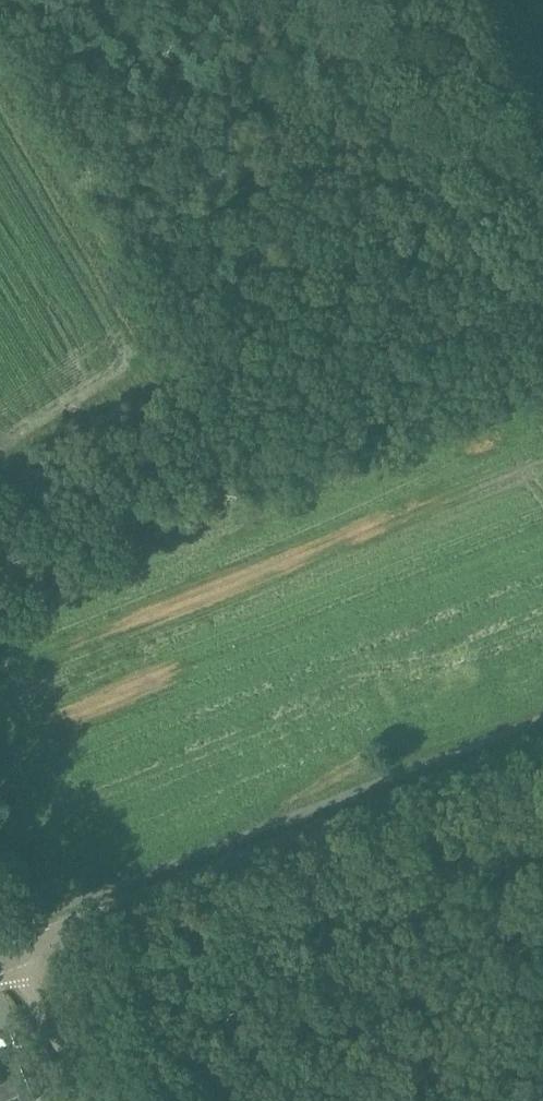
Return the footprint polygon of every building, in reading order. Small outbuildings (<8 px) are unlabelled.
[(18,1093),(21,1100),(44,1092),(27,1053),(5,1062),(6,1063),(0,1065),(0,1100),(18,1093)]
